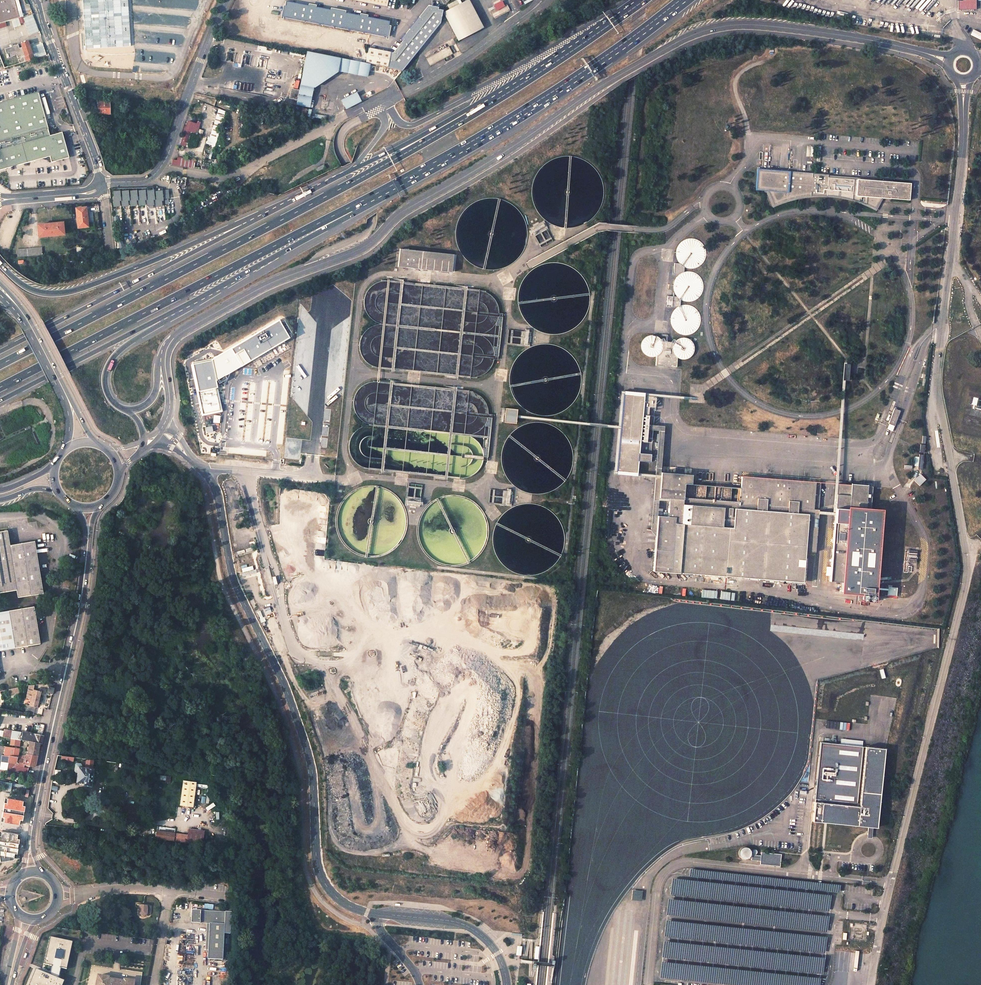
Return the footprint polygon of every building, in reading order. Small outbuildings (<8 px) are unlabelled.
[(14,0),(0,0),(0,24),(14,20),(20,18),(14,0)] [(18,0),(14,0),(20,18),(23,17),(18,0)] [(460,39),(483,25),(469,0),(467,0),(462,3),(451,9),(446,13),(460,39)] [(460,0),(456,0),(448,5),(451,9),(462,3),(460,0)] [(977,0),(958,0),(958,9),(977,8),(977,0)] [(285,6),(282,5),(280,19),(282,19),(282,17),(385,37),(385,39),(387,39),(390,26),(388,26),(389,21),(366,17),(367,15),(360,14),(359,16),(344,12),(344,11),(330,8),(330,10),(315,7),(315,5),(308,4),(308,6),(285,1),(285,6)] [(501,1),(493,6),(497,10),(503,7),(501,1)] [(498,15),(509,10),(506,6),(496,11),(498,15)] [(971,35),(980,40),(980,33),(974,29),(971,35)] [(22,47),(19,48),(18,44),(5,49),(8,58),(17,56),(18,58),(21,58),(18,59),(19,63),(29,60),(34,59),(28,41),(21,43),(22,47)] [(448,46),(426,58),(430,65),(452,53),(448,46)] [(392,53),(369,48),(366,63),(370,64),(389,67),(392,53)] [(368,76),(370,64),(366,63),(307,52),(300,91),(298,100),(297,105),(310,107),(314,87),(337,71),(338,71),(368,76)] [(298,100),(300,91),(294,89),(293,92),(291,92),(291,97),(292,97),(292,99),(298,100)] [(38,91),(0,102),(0,170),(49,156),(51,162),(69,157),(62,132),(50,135),(45,118),(38,91)] [(349,107),(364,100),(359,91),(354,93),(355,95),(351,98),(349,96),(345,98),(349,107)] [(109,102),(97,103),(98,115),(109,114),(109,102)] [(218,109),(215,118),(220,120),(223,110),(218,109)] [(185,132),(182,141),(181,145),(185,146),(187,143),(193,123),(188,121),(187,125),(185,125),(183,131),(185,132)] [(214,146),(218,131),(211,129),(206,144),(214,146)] [(602,187),(599,175),(592,165),(582,158),(570,154),(558,155),(547,159),(538,167),(531,177),(529,189),(530,201),(536,212),(544,221),(555,226),(567,227),(578,225),(589,219),(596,210),(601,199),(602,187)] [(186,161),(174,159),(172,164),(173,164),(188,167),(194,168),(194,164),(186,163),(186,161)] [(878,178),(753,168),(751,189),(764,190),(770,204),(776,202),(782,200),(787,198),(795,197),(802,195),(808,195),(815,195),(821,195),(827,195),(832,196),(839,197),(845,198),(853,201),(859,203),(865,206),(870,208),(877,197),(904,199),(905,183),(878,180),(878,178)] [(145,190),(139,191),(139,197),(137,197),(138,200),(138,205),(144,204),(144,200),(146,200),(146,197),(145,190)] [(154,190),(147,191),(148,197),(146,197),(146,200),(147,204),(153,204),(152,200),(155,200),(154,190)] [(120,191),(114,191),(114,197),(112,198),(113,205),(119,204),(119,200),(121,200),(121,197),(120,191)] [(128,191),(122,191),(123,197),(121,197),(121,200),(121,205),(128,204),(127,200),(129,200),(129,197),(128,191)] [(137,191),(130,191),(131,197),(129,197),(129,200),(130,205),(136,204),(136,200),(138,200),(137,197),(137,191)] [(162,191),(156,192),(156,197),(154,197),(155,200),(155,206),(161,205),(161,201),(163,201),(162,191)] [(524,230),(520,218),(513,208),(504,201),(492,197),(480,197),(469,202),(459,209),(453,220),(451,231),(452,243),(457,255),(466,263),(477,268),(488,270),(500,267),(510,261),(518,252),(523,241),(524,230)] [(88,227),(86,208),(76,209),(78,228),(88,227)] [(63,224),(38,225),(39,237),(64,234),(63,224)] [(705,249),(703,244),(700,241),(695,238),(691,238),(686,239),(682,241),(678,245),(677,249),(676,254),(678,259),(681,263),(685,266),(689,267),(694,267),(699,265),(702,262),(705,258),(706,253),(705,249)] [(24,249),(17,250),(17,257),(42,255),(42,248),(24,249)] [(450,271),(451,253),(397,248),(396,266),(450,271)] [(592,295),(589,283),(582,273),(573,266),(561,262),(549,263),(538,267),(528,275),(522,285),(519,297),(521,309),(526,320),(535,328),(545,334),(557,335),(569,333),(579,327),(587,318),(592,307),(592,295)] [(701,282),(699,277),(696,274),(691,271),(686,271),(681,272),(677,274),(674,278),(672,282),(672,287),(673,292),(676,296),(681,299),(685,300),(690,300),(694,298),(698,295),(700,291),(702,286),(701,282)] [(490,294),(483,291),(467,289),(467,287),(458,286),(457,288),(410,283),(410,281),(400,280),(400,282),(388,281),(381,281),(374,283),(368,288),(364,294),(363,301),(364,308),(367,315),(372,320),(378,323),(371,325),(365,330),(361,336),(359,343),(359,350),(362,357),(367,362),(373,366),(380,367),(391,369),(391,370),(401,371),(401,370),(448,375),(448,376),(458,377),(458,376),(470,377),(477,377),(483,375),(489,370),(493,365),(495,358),(498,358),(502,314),(500,314),(499,306),(495,300),(490,294)] [(680,304),(681,299),(676,296),(667,295),(666,306),(675,307),(678,305),(680,304)] [(700,315),(698,310),(694,307),(690,305),(685,304),(680,305),(676,307),(673,311),(671,316),(671,321),(672,325),(675,330),(679,332),(684,334),(688,333),(693,332),(697,328),(699,324),(700,320),(700,315)] [(230,348),(241,366),(242,366),(253,359),(286,340),(289,338),(279,320),(230,348)] [(663,341),(661,338),(659,335),(655,334),(651,334),(648,335),(645,337),(642,340),(641,343),(641,347),(643,351),(645,354),(648,356),(652,356),(656,356),(659,354),(662,352),(663,348),(664,345),(663,341)] [(694,345),(693,342),(690,339),(687,338),(684,337),(680,338),(677,340),(675,342),(674,345),(674,349),(675,352),(677,355),(680,357),(683,358),(686,358),(689,357),(692,355),(694,352),(695,348),(694,345)] [(656,356),(652,356),(657,357),(656,365),(677,367),(678,358),(683,358),(680,357),(677,355),(675,352),(674,349),(674,345),(675,342),(672,341),(665,341),(663,341),(664,345),(663,348),(662,352),(659,354),(656,356)] [(584,377),(580,365),(573,355),(564,348),(552,344),(540,345),(529,349),(519,357),(513,367),(511,379),(512,391),(517,402),(526,410),(537,416),(548,417),(560,415),(570,409),(578,400),(583,389),(584,377)] [(191,363),(197,392),(217,388),(216,381),(241,366),(230,348),(211,359),(191,363)] [(479,395),(473,391),(456,389),(456,388),(447,387),(447,388),(399,383),(399,382),(389,381),(389,382),(377,381),(370,381),(363,384),(358,388),(354,395),(352,402),(353,409),(356,415),(361,420),(368,424),(361,426),(355,430),(350,436),(348,443),(349,451),(352,457),(356,463),(363,466),(370,468),(381,469),(381,471),(391,472),(391,470),(438,475),(438,477),(448,478),(448,477),(459,478),(466,478),(473,475),(478,471),(482,465),(484,459),(487,459),(492,415),(489,415),(488,407),(485,400),(479,395)] [(220,401),(217,388),(197,392),(202,416),(203,416),(209,414),(222,411),(220,401)] [(643,393),(623,391),(617,474),(636,475),(643,393)] [(503,408),(502,422),(515,423),(515,408),(503,408)] [(900,410),(894,408),(889,423),(894,425),(900,410)] [(576,454),(573,442),(566,432),(557,425),(545,422),(533,422),(522,426),(512,434),(506,444),(503,456),(505,468),(510,480),(519,488),(530,493),(541,494),(553,492),(563,486),(571,477),(576,466),(576,454)] [(923,455),(914,455),(914,468),(923,468),(923,455)] [(690,475),(658,472),(656,498),(659,498),(659,504),(665,505),(664,517),(657,517),(652,571),(681,574),(681,573),(765,579),(803,582),(805,559),(815,560),(819,512),(822,483),(741,476),(738,503),(689,499),(690,475)] [(419,504),(421,484),(408,483),(406,503),(419,504)] [(858,486),(838,484),(831,579),(841,580),(840,601),(876,602),(885,509),(872,508),(874,487),(867,486),(868,484),(858,484),(858,486)] [(409,519),(406,507),(399,497),(390,490),(378,486),(366,487),(355,491),(345,499),(339,509),(337,521),(338,533),(343,544),(352,552),(363,558),(374,559),(386,557),(396,551),(404,542),(409,531),(409,519)] [(492,527),(488,515),(482,505),(472,498),(460,495),(448,495),(437,499),(428,507),(421,517),(419,529),(420,541),(425,552),(434,561),(445,566),(456,567),(468,565),(478,559),(486,550),(491,539),(492,527)] [(568,536),(565,524),(558,514),(548,507),(537,503),(524,504),(513,508),(504,516),(498,526),(495,538),(496,550),(502,561),(510,569),(521,575),(533,576),(544,574),(555,568),(562,559),(567,548),(568,536)] [(0,532),(0,593),(16,590),(18,597),(43,593),(34,541),(10,545),(7,530),(0,532)] [(34,606),(0,611),(0,650),(40,643),(34,606)] [(34,714),(36,706),(37,706),(38,701),(41,702),(42,698),(39,697),(40,691),(28,689),(24,703),(27,704),(25,712),(34,714)] [(884,745),(893,700),(881,698),(871,743),(884,745)] [(11,738),(12,731),(4,729),(3,737),(11,738)] [(11,738),(20,739),(21,732),(12,731),(11,738)] [(29,733),(29,735),(22,734),(21,740),(29,741),(39,742),(41,743),(43,736),(29,733)] [(29,741),(27,754),(37,756),(39,749),(39,742),(29,741)] [(841,744),(820,742),(812,821),(859,826),(859,824),(869,825),(869,827),(868,830),(873,830),(873,827),(873,826),(876,826),(878,809),(879,809),(885,748),(863,746),(841,744)] [(35,766),(37,756),(27,754),(25,754),(24,759),(17,758),(17,756),(15,756),(9,756),(9,757),(7,757),(7,762),(8,762),(7,770),(27,773),(28,770),(28,767),(24,766),(24,764),(35,766)] [(86,758),(84,767),(82,766),(82,765),(81,763),(77,762),(75,763),(74,770),(75,772),(77,772),(76,781),(83,782),(83,784),(90,786),(93,768),(92,767),(94,759),(86,758)] [(192,805),(195,781),(182,779),(179,804),(192,805)] [(3,809),(25,812),(27,800),(4,797),(3,809)] [(1,822),(24,825),(25,812),(3,809),(1,822)] [(18,845),(19,841),(16,840),(18,832),(2,830),(1,836),(0,836),(0,842),(18,845)] [(187,842),(188,835),(156,831),(155,838),(187,842)] [(203,844),(204,834),(193,833),(192,843),(203,844)] [(14,860),(14,858),(16,858),(18,845),(0,842),(0,863),(14,860)] [(751,854),(752,853),(752,852),(751,850),(750,848),(749,847),(748,847),(746,847),(744,847),(743,847),(742,848),(741,849),(740,850),(740,851),(740,854),(740,855),(741,856),(742,857),(743,858),(745,858),(748,858),(749,857),(750,856),(751,855),(751,854)] [(780,866),(782,854),(761,852),(761,855),(752,854),(751,860),(761,861),(760,864),(780,866)] [(641,901),(642,891),(633,891),(633,900),(641,901)] [(148,906),(140,905),(139,913),(139,914),(140,915),(141,915),(142,915),(143,916),(144,916),(145,916),(146,915),(147,915),(147,914),(148,906)] [(221,958),(223,912),(190,910),(189,923),(208,923),(206,958),(221,958)] [(48,974),(57,975),(59,968),(65,969),(70,941),(47,937),(42,964),(50,966),(48,974)] [(62,981),(32,970),(27,984),(60,984),(62,981)] [(134,981),(123,979),(123,981),(108,979),(108,977),(97,975),(95,984),(133,984),(134,981)]
